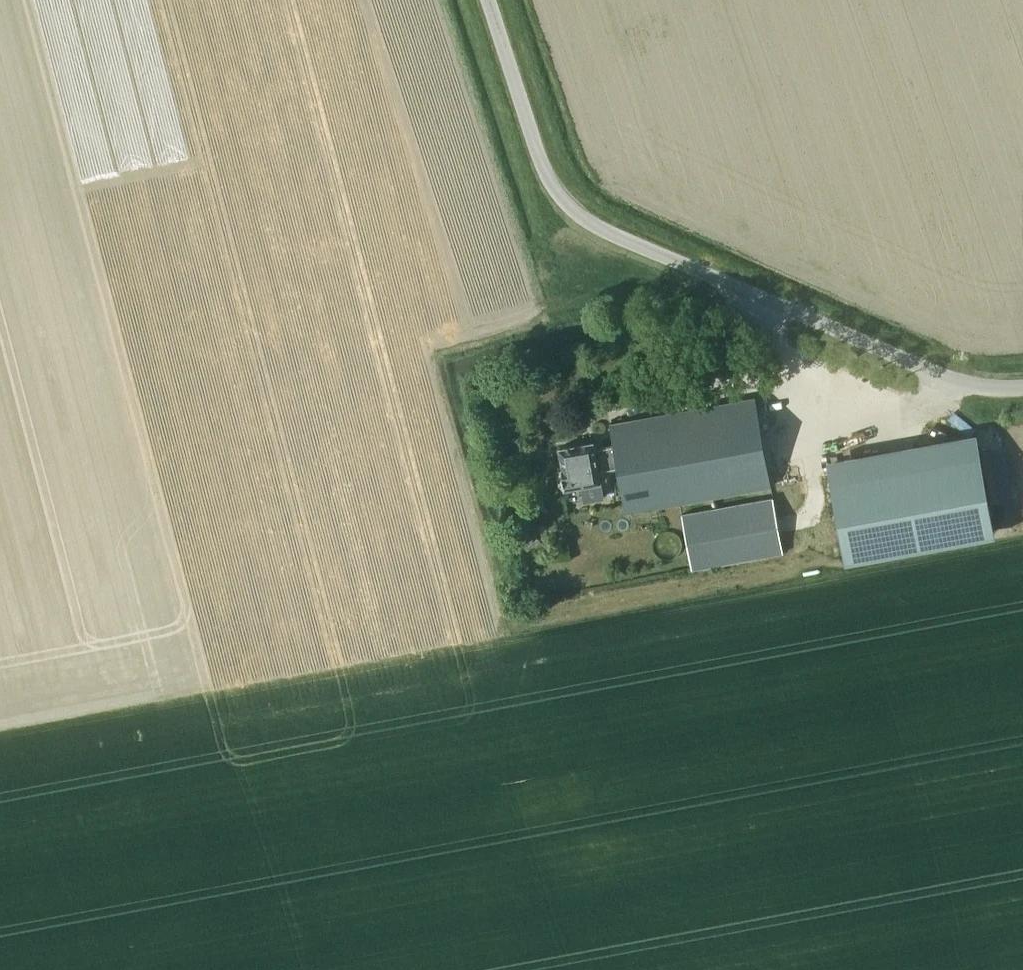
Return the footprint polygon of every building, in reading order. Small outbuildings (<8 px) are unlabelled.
[(771,486),(755,397),(610,423),(614,444),(594,448),(593,441),(558,447),(565,488),(600,481),(598,470),(618,467),(626,512),(771,486)] [(844,558),(994,531),(979,452),(830,479),(844,558)] [(783,552),(773,498),(681,514),(691,569),(783,552)]
